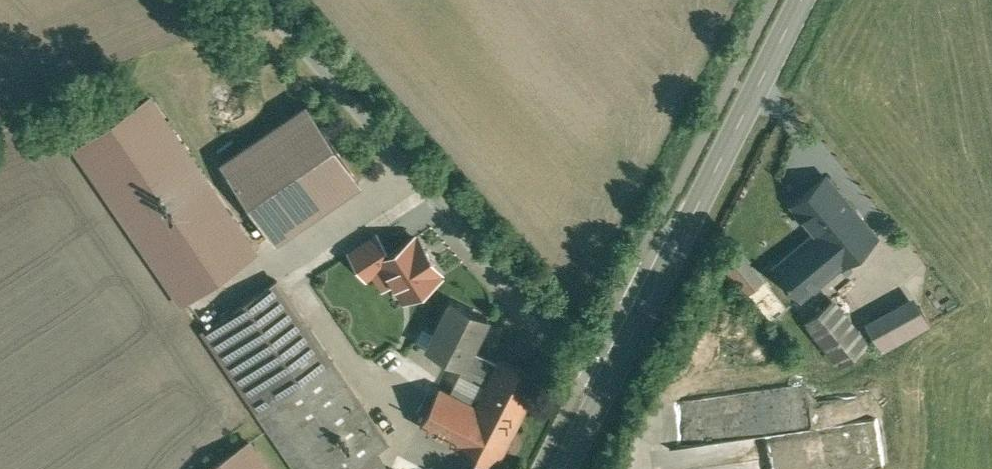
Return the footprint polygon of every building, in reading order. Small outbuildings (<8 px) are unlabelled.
[(296,97),(209,158),(267,241),(354,180),(296,97)] [(261,256),(150,101),(71,157),(182,312),(261,256)] [(855,209),(827,176),(795,202),(818,230),(823,235),(855,209)] [(877,235),(855,209),(823,235),(844,261),(845,262),(877,235)] [(397,285),(406,303),(454,279),(431,232),(396,249),(386,230),(354,246),(372,280),(378,277),(385,291),(397,285)] [(818,230),(776,265),(803,296),(844,261),(823,235),(818,230)] [(908,278),(882,292),(897,319),(907,336),(931,323),(921,304),(908,279),(908,278)] [(266,288),(204,331),(259,410),(320,368),(266,288)] [(489,316),(453,298),(429,347),(465,365),(490,377),(498,360),(473,348),(489,316)] [(869,341),(832,298),(807,319),(844,362),(869,341)] [(897,319),(873,332),(882,350),(907,336),(897,319)] [(490,377),(476,405),(458,442),(457,443),(497,463),(541,377),(500,356),(498,360),(490,377)] [(377,451),(390,442),(334,359),(320,368),(259,410),(299,468),(390,468),(377,451)] [(465,365),(452,392),(440,387),(435,398),(427,394),(420,409),(427,412),(422,424),(458,442),(476,405),(490,377),(465,365)] [(249,444),(213,468),(267,468),(249,444)]
